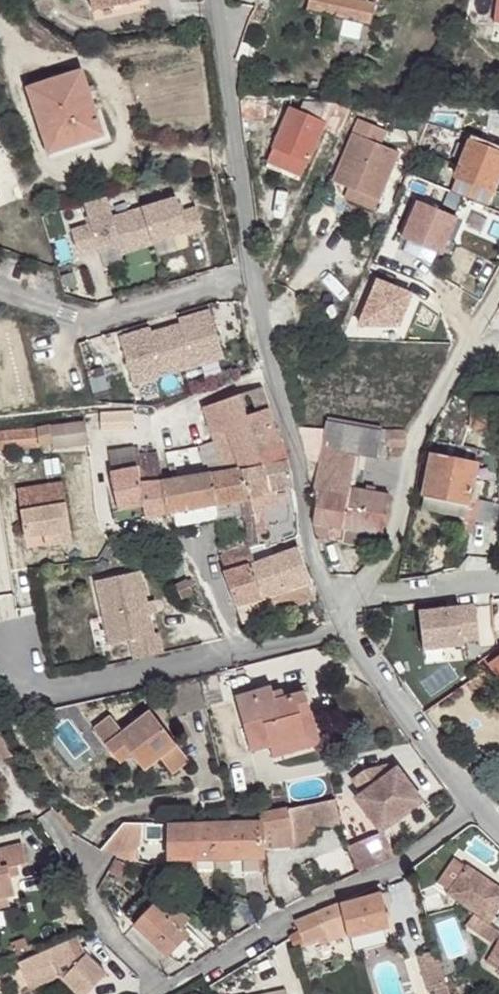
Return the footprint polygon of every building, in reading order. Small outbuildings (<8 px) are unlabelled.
[(92,11),(140,0),(90,0),(92,11)] [(307,9),(331,15),(325,38),(338,41),(339,36),(358,40),(362,23),(369,24),(374,5),(366,3),(367,0),(310,0),(307,9)] [(40,130),(46,147),(77,137),(79,144),(104,136),(82,69),(27,88),(40,130)] [(308,163),(323,126),(338,133),(350,105),(328,104),(303,104),(300,113),(290,108),(266,163),(281,170),(288,154),(308,163)] [(350,190),(378,201),(398,153),(379,145),(385,131),(357,120),(332,182),(350,190)] [(77,137),(46,147),(51,161),(106,143),(104,136),(79,144),(77,137)] [(498,177),(498,153),(469,141),(454,178),(493,193),(498,177)] [(301,178),(308,163),(288,154),(281,170),(301,178)] [(487,207),(493,193),(454,178),(449,192),(487,207)] [(374,211),(378,201),(350,190),(347,199),(374,211)] [(107,196),(84,203),(90,223),(97,247),(98,251),(118,246),(120,254),(152,245),(152,243),(185,233),(186,233),(180,212),(176,198),(112,217),(107,196)] [(442,255),(457,218),(417,202),(402,239),(442,255)] [(196,208),(180,212),(186,233),(185,233),(187,237),(203,233),(196,208)] [(97,247),(90,223),(71,229),(78,253),(97,247)] [(149,329),(119,338),(134,385),(224,358),(209,311),(179,319),(181,325),(151,333),(149,329)] [(240,396),(247,416),(269,408),(262,387),(239,395),(240,396)] [(208,426),(209,426),(223,422),(247,416),(240,396),(203,408),(208,426)] [(216,448),(230,443),(252,435),(251,434),(276,427),(269,408),(247,416),(223,422),(209,426),(208,426),(216,448)] [(134,414),(136,431),(149,430),(147,413),(134,414)] [(381,432),(325,422),(323,433),(312,495),(317,496),(312,524),(317,541),(329,538),(327,526),(378,535),(382,536),(389,496),(349,488),(356,455),(376,458),(376,456),(381,432)] [(37,428),(40,445),(54,443),(54,446),(88,442),(86,423),(51,427),(51,425),(37,428)] [(252,435),(258,450),(282,444),(276,427),(251,434),(252,435)] [(40,445),(37,428),(0,431),(0,448),(40,445)] [(305,463),(318,463),(323,433),(297,430),(305,463)] [(386,431),(381,432),(376,456),(386,457),(386,447),(386,431)] [(405,432),(386,431),(386,447),(404,447),(405,432)] [(258,450),(252,435),(230,443),(216,448),(221,467),(238,465),(239,468),(241,469),(263,465),(258,450)] [(431,453),(423,494),(468,503),(470,497),(477,462),(474,461),(476,449),(437,441),(435,453),(431,453)] [(241,469),(250,497),(269,491),(293,486),(287,459),(282,444),(258,450),(263,465),(241,469)] [(145,518),(167,513),(174,512),(214,503),(210,473),(162,481),(157,453),(140,455),(138,447),(110,451),(113,471),(110,472),(119,512),(144,506),(145,518)] [(210,473),(214,503),(241,500),(250,497),(241,469),(239,468),(210,473)] [(62,484),(17,492),(25,539),(44,536),(70,531),(62,484)] [(250,497),(253,510),(296,500),(294,487),(293,486),(269,491),(250,497)] [(468,503),(423,494),(420,507),(461,515),(466,516),(468,503)] [(246,521),(249,542),(258,541),(254,519),(253,510),(250,497),(241,500),(244,516),(245,521),(246,521)] [(468,503),(466,516),(461,515),(458,528),(472,531),(479,499),(470,497),(468,503)] [(214,503),(217,518),(244,516),(241,500),(214,503)] [(178,526),(217,518),(214,503),(174,512),(178,526)] [(376,548),(378,535),(327,526),(329,538),(328,542),(341,544),(341,542),(376,548)] [(70,531),(44,536),(46,547),(72,542),(70,531)] [(220,545),(223,555),(244,549),(240,539),(220,545)] [(268,541),(249,547),(256,563),(273,556),(268,541)] [(224,573),(242,623),(275,612),(297,604),(316,598),(298,546),(273,556),(256,563),(249,547),(244,549),(223,555),(220,557),(226,571),(224,573)] [(164,547),(155,556),(162,563),(171,553),(164,547)] [(139,571),(96,582),(104,617),(110,645),(131,640),(135,660),(163,653),(158,632),(154,634),(139,571)] [(176,586),(181,598),(193,592),(187,580),(176,586)] [(297,604),(275,612),(277,618),(299,610),(297,604)] [(474,605),(418,611),(423,650),(464,645),(463,641),(479,640),(474,605)] [(489,662),(498,677),(498,654),(489,662)] [(217,674),(201,678),(208,704),(223,700),(217,674)] [(271,686),(236,697),(251,751),(270,745),(306,735),(300,714),(310,711),(304,691),(285,697),(275,699),(273,692),(271,686)] [(273,692),(275,699),(285,697),(282,689),(273,692)] [(310,711),(300,714),(306,735),(309,747),(314,746),(317,744),(319,741),(319,737),(311,710),(310,711)] [(160,758),(171,772),(188,759),(151,712),(123,733),(111,717),(94,730),(118,762),(130,752),(146,740),(160,758)] [(14,758),(8,749),(0,729),(0,761),(14,758)] [(306,735),(270,745),(273,758),(309,747),(306,735)] [(130,752),(144,771),(160,758),(146,740),(130,752)] [(364,770),(352,779),(362,793),(356,798),(381,830),(421,799),(393,762),(364,770)] [(261,821),(262,831),(270,830),(271,846),(272,847),(293,845),(293,833),(318,828),(340,824),(335,799),(261,813),(261,821)] [(258,857),(264,857),(263,847),(262,831),(261,821),(234,821),(214,823),(214,859),(258,857)] [(141,823),(123,823),(101,849),(117,856),(137,864),(141,823)] [(197,823),(168,823),(168,829),(169,873),(199,874),(198,873),(198,859),(197,823)] [(214,823),(197,823),(198,859),(214,859),(214,823)] [(318,828),(293,833),(293,845),(311,841),(318,829),(318,828)] [(270,830),(262,831),(263,847),(271,846),(270,830)] [(348,847),(360,872),(395,855),(384,831),(348,847)] [(8,896),(15,894),(11,877),(9,867),(17,865),(27,863),(22,844),(0,849),(0,898),(8,896)] [(198,859),(198,873),(214,872),(214,859),(198,859)] [(20,875),(17,865),(9,867),(11,877),(20,875)] [(489,925),(498,911),(498,889),(467,866),(447,895),(463,906),(489,925)] [(388,891),(381,893),(384,905),(392,903),(388,891)] [(304,942),(305,945),(327,936),(346,928),(348,936),(389,926),(384,905),(381,893),(340,903),(340,901),(295,921),(298,929),(304,942)] [(124,915),(167,956),(188,933),(181,926),(188,918),(163,895),(155,903),(144,894),(124,915)] [(10,906),(8,896),(0,898),(0,908),(10,906)] [(251,924),(258,919),(252,911),(245,916),(251,924)] [(474,915),(467,925),(480,934),(487,924),(474,915)] [(487,924),(480,934),(492,942),(498,932),(487,924)] [(348,936),(346,928),(327,936),(329,942),(348,936)] [(304,942),(298,929),(291,934),(294,947),(304,942)] [(19,963),(32,988),(62,975),(81,993),(90,993),(107,973),(87,954),(78,936),(19,963)] [(26,941),(12,946),(14,953),(28,946),(26,941)] [(490,960),(498,967),(498,947),(490,960)] [(435,951),(416,957),(427,993),(436,991),(448,988),(447,985),(444,976),(437,957),(435,951)]
